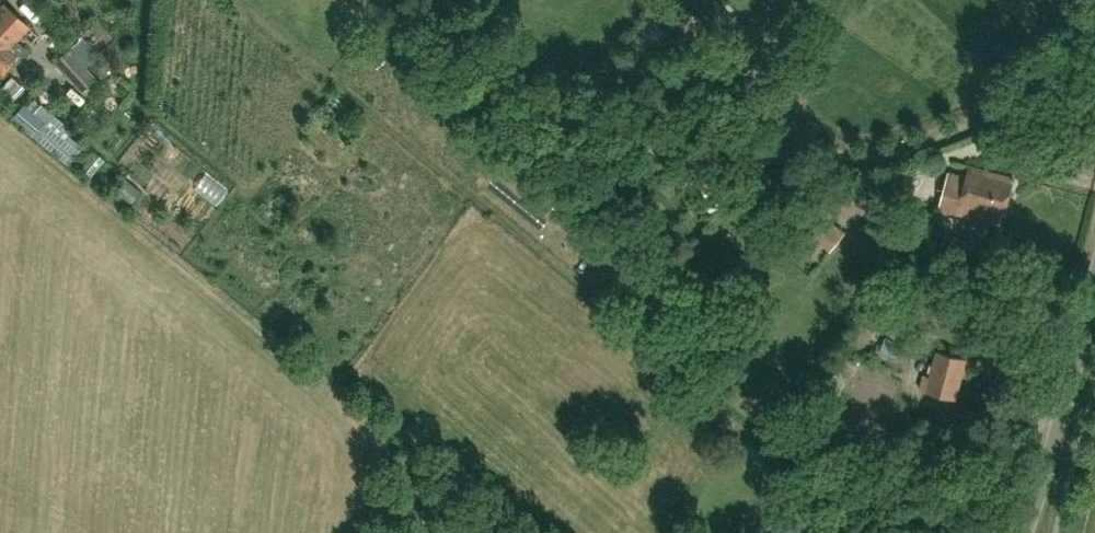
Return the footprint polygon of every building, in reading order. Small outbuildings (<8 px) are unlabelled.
[(16,57),(21,52),(12,44),(29,25),(3,3),(0,6),(0,76),(16,57)] [(54,60),(81,90),(90,99),(104,87),(95,77),(96,76),(69,47),(54,60)] [(25,70),(9,84),(19,95),(35,81),(25,70)] [(10,118),(66,164),(81,146),(68,135),(72,130),(39,103),(32,112),(22,103),(10,118)] [(970,167),(968,176),(951,172),(947,187),(942,208),(1001,224),(1004,214),(1006,215),(1015,182),(1011,181),(1012,178),(970,167)] [(172,204),(178,191),(162,184),(156,197),(172,204)] [(801,227),(831,251),(846,232),(829,218),(833,213),(821,203),(801,227)] [(889,265),(906,243),(909,239),(879,214),(855,245),(885,269),(889,265)] [(875,324),(899,339),(910,321),(894,311),(892,314),(884,309),(875,324)] [(859,359),(863,361),(875,330),(860,324),(847,354),(845,353),(835,370),(849,377),(859,359)] [(957,399),(967,359),(938,352),(931,378),(924,377),(921,390),(957,399)] [(867,385),(860,404),(879,411),(886,393),(867,385)]
